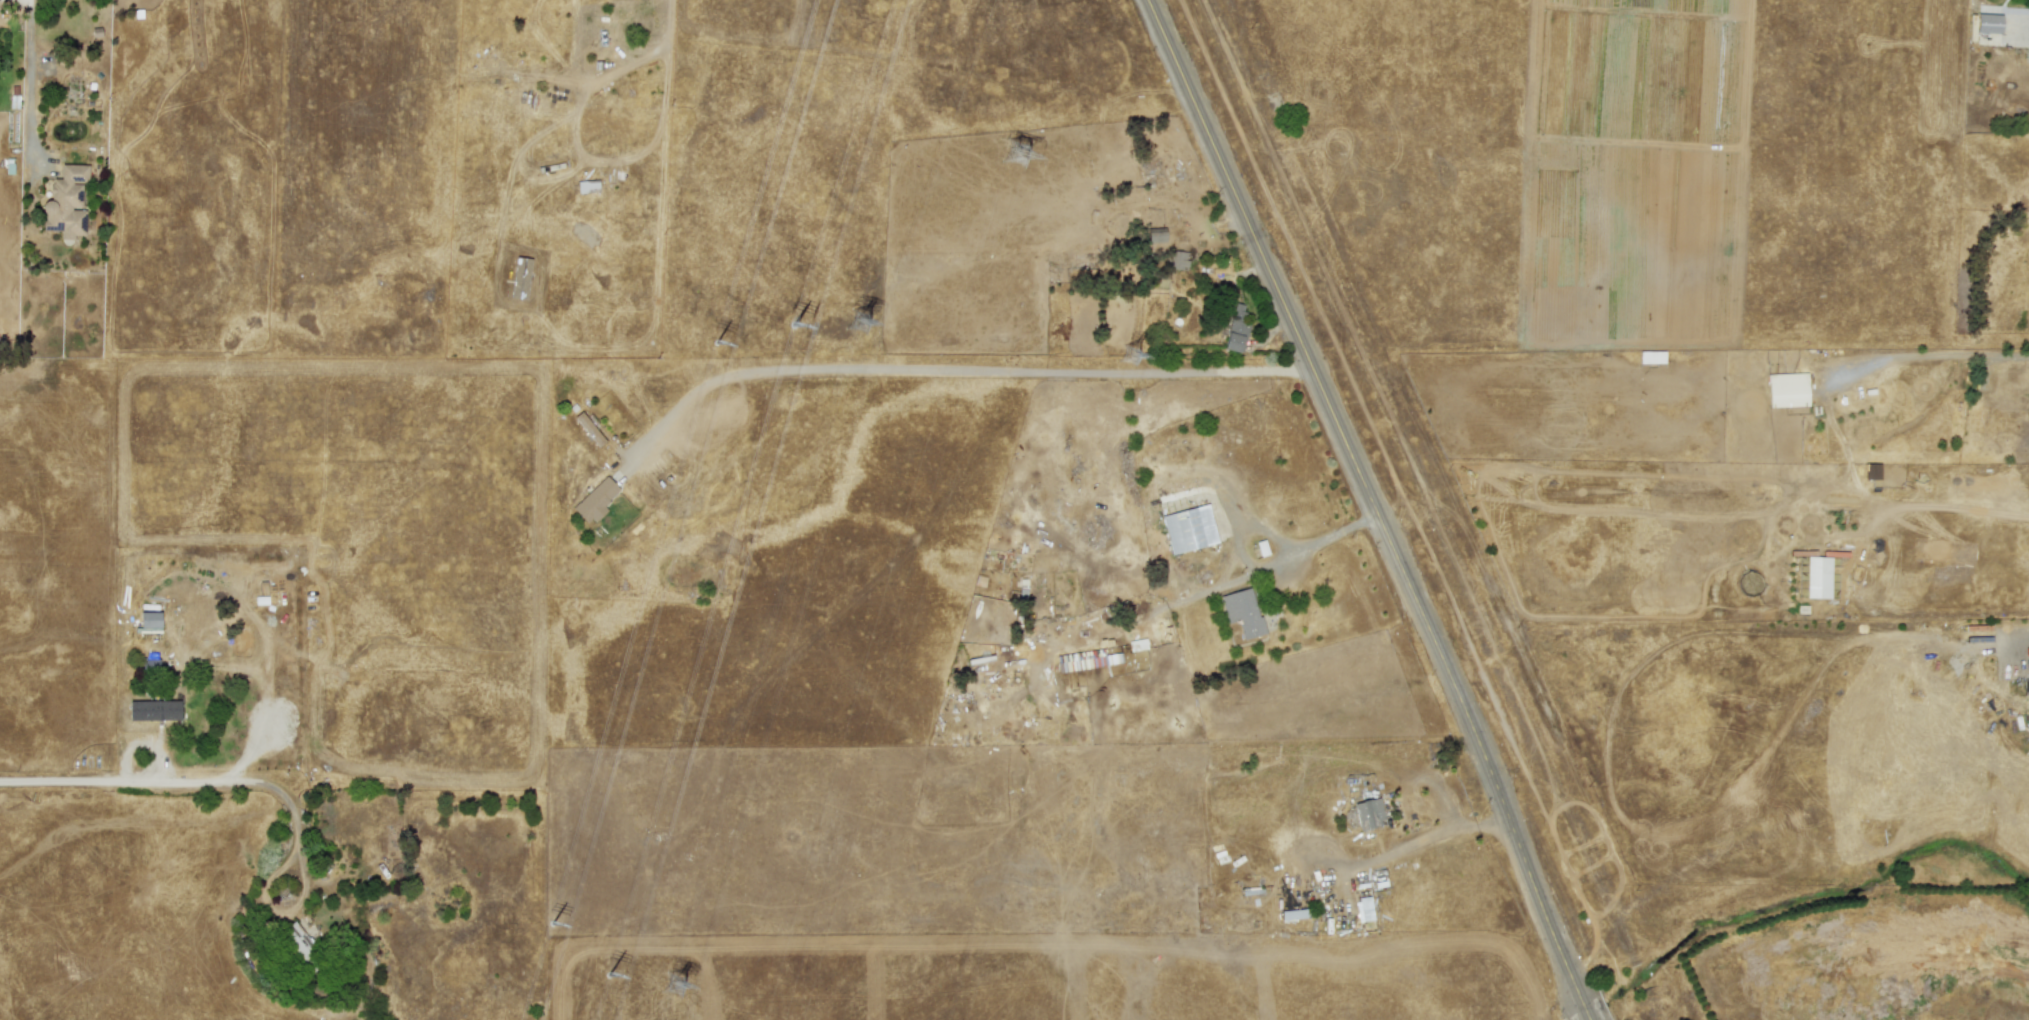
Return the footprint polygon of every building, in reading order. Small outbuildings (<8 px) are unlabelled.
[(1976,33),(2000,34),(2001,14),(1976,14),(1976,33)] [(88,165),(61,164),(60,179),(50,178),(50,202),(43,201),(42,230),(60,231),(60,239),(74,240),(74,236),(82,236),(84,182),(87,183),(88,165)] [(577,181),(578,194),(599,192),(598,180),(577,181)] [(1147,243),(1165,242),(1164,228),(1147,229),(1147,243)] [(1187,270),(1188,252),(1167,251),(1167,269),(1187,270)] [(530,258),(514,257),(511,298),(526,299),(530,258)] [(1241,353),(1253,308),(1234,303),(1223,349),(1241,353)] [(1639,352),(1640,364),(1664,363),(1664,351),(1639,352)] [(1768,407),(1808,406),(1807,373),(1767,374),(1768,407)] [(574,416),(597,447),(604,441),(582,411),(574,416)] [(1879,479),(1879,464),(1864,464),(1864,479),(1879,479)] [(571,508),(585,523),(590,519),(593,522),(607,510),(602,505),(619,490),(606,476),(571,508)] [(1171,554),(1217,543),(1208,505),(1162,515),(1171,554)] [(1806,598),(1829,598),(1830,557),(1806,557),(1806,598)] [(1219,596),(1226,623),(1237,620),(1242,640),(1264,634),(1252,587),(1219,596)] [(1146,649),(1145,639),(1128,641),(1129,651),(1146,649)] [(1103,656),(1102,649),(1056,655),(1058,672),(1120,664),(1119,653),(1103,656)] [(141,659),(142,670),(159,669),(159,659),(141,659)] [(179,700),(128,701),(129,720),(179,720),(179,700)] [(1353,803),(1359,831),(1384,825),(1378,797),(1353,803)] [(1355,894),(1358,921),(1372,920),(1370,893),(1355,894)] [(302,959),(316,946),(293,921),(279,934),(302,959)]
